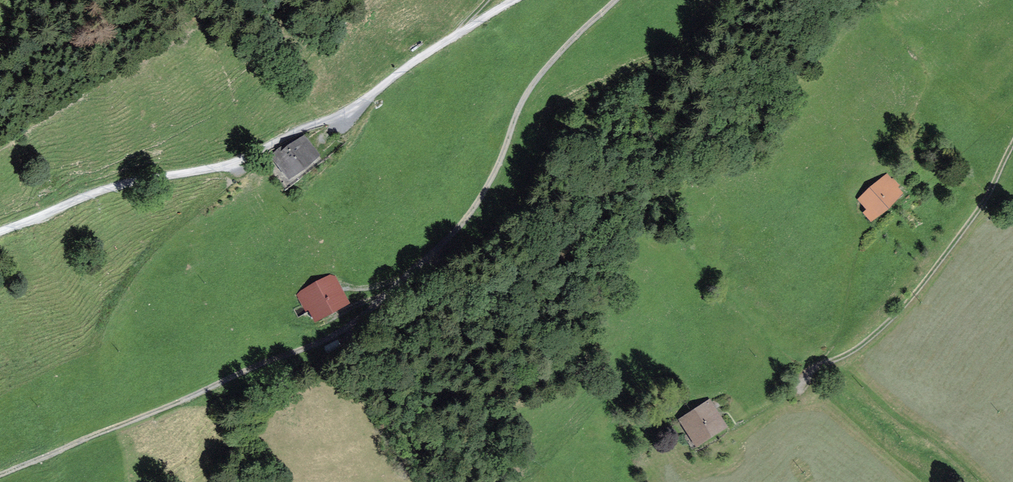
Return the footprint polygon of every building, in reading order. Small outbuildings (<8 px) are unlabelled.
[(319,159),(302,136),(271,158),(287,181),(319,159)] [(903,195),(886,175),(858,200),(867,211),(863,213),(872,223),(903,195)] [(348,307),(332,276),(296,295),(306,314),(308,313),(314,324),(348,307)] [(728,431),(710,402),(679,421),(697,451),(728,431)]
